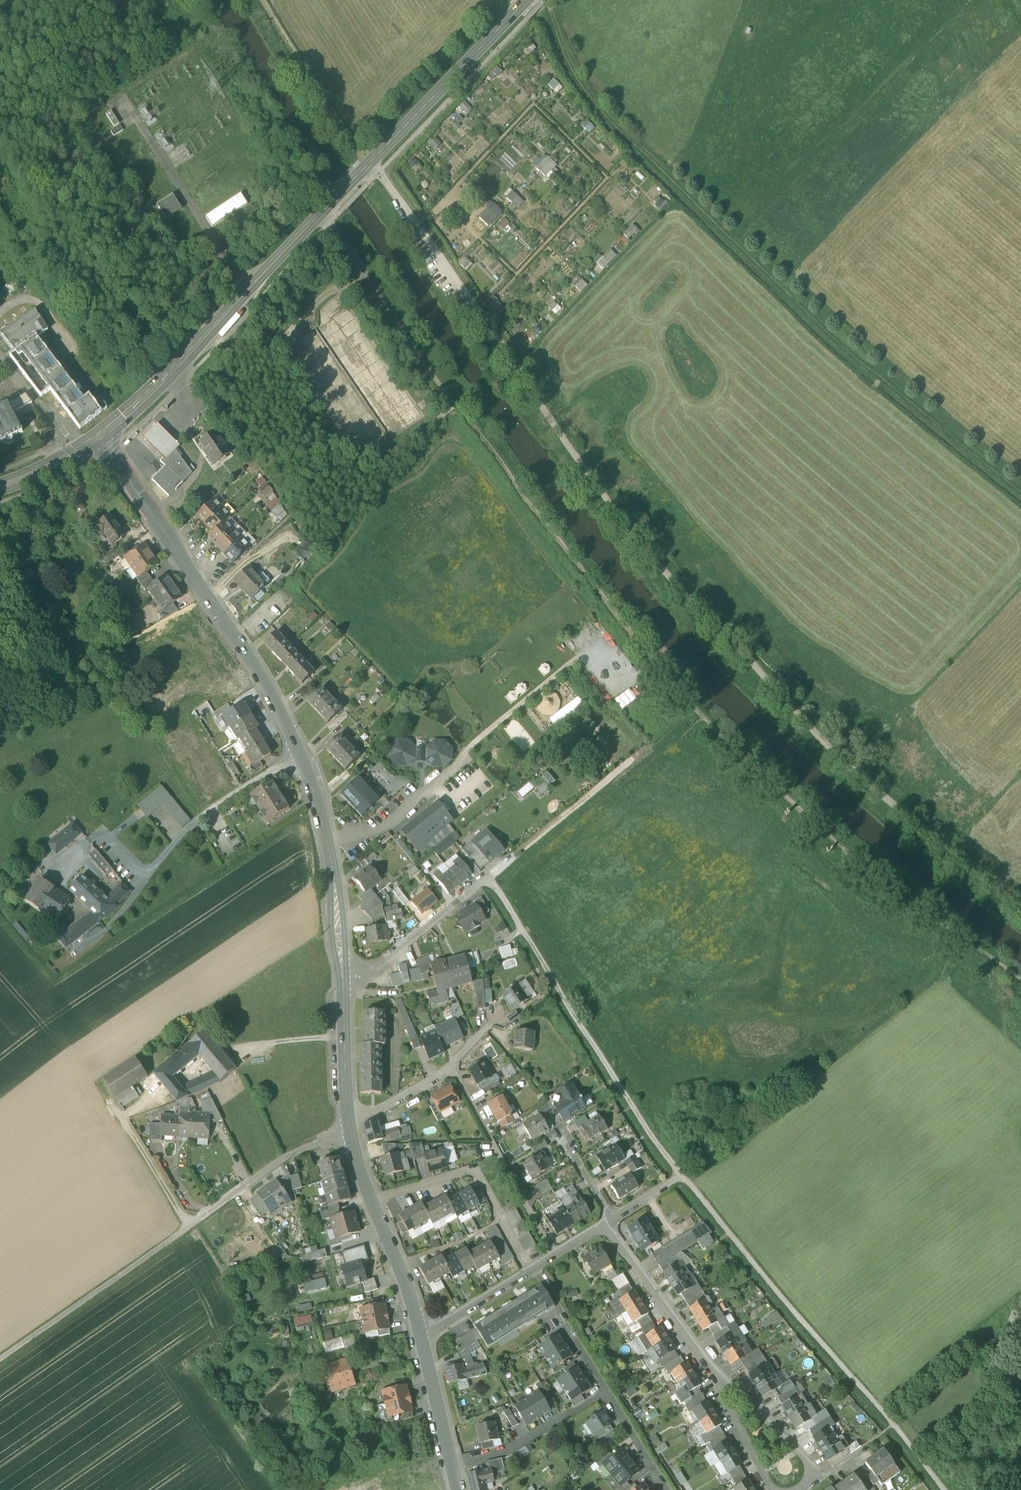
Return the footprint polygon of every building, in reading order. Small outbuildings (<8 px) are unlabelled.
[(524,50),(529,55),(535,47),(530,43),(524,50)] [(105,114),(114,128),(120,124),(111,111),(105,114)] [(591,133),(596,127),(588,119),(582,125),(591,133)] [(111,132),(114,137),(124,131),(121,126),(111,132)] [(430,143),(436,150),(442,144),(437,137),(430,143)] [(547,176),(558,165),(545,152),(533,164),(547,176)] [(414,157),(407,164),(413,170),(420,163),(414,157)] [(512,188),(503,196),(516,209),(525,201),(512,188)] [(241,195),(206,218),(212,228),(248,205),(241,195)] [(182,210),(173,196),(157,206),(166,220),(182,210)] [(479,218),(488,226),(501,212),(491,202),(488,205),(489,207),(492,209),(486,216),(483,213),(479,218)] [(492,209),(489,207),(483,213),(486,216),(492,209)] [(499,226),(507,231),(512,222),(503,217),(499,226)] [(634,224),(624,234),(631,240),(640,230),(634,224)] [(613,249),(597,263),(604,270),(619,256),(613,249)] [(459,263),(468,270),(474,263),(465,256),(459,263)] [(574,285),(582,292),(589,285),(581,277),(574,285)] [(555,301),(549,307),(558,317),(564,310),(555,301)] [(50,390),(80,429),(101,413),(89,396),(84,400),(37,338),(40,336),(48,330),(35,309),(34,310),(26,316),(25,317),(14,325),(13,326),(8,330),(7,330),(8,330),(2,334),(1,335),(11,347),(6,351),(11,357),(10,357),(23,374),(28,381),(41,397),(50,390)] [(4,441),(5,443),(9,445),(12,443),(14,439),(12,437),(22,432),(16,418),(35,409),(32,403),(31,402),(27,396),(26,395),(25,396),(8,404),(7,405),(0,408),(0,443),(4,441)] [(200,413),(207,422),(216,415),(210,406),(200,413)] [(180,447),(157,424),(143,439),(165,461),(180,447)] [(207,456),(213,466),(230,454),(214,432),(199,442),(204,449),(205,449),(209,454),(207,456)] [(160,462),(165,466),(182,483),(192,474),(175,451),(173,448),(173,449),(163,459),(161,461),(160,462)] [(183,484),(182,483),(165,466),(152,480),(169,497),(176,490),(183,484)] [(261,488),(265,484),(261,478),(256,483),(261,488)] [(266,499),(272,494),(268,487),(261,494),(266,499)] [(214,500),(222,508),(227,504),(219,495),(214,500)] [(271,512),(279,504),(275,498),(266,507),(271,512)] [(197,516),(205,524),(222,508),(214,500),(197,516)] [(235,512),(227,504),(222,508),(230,517),(235,512)] [(279,504),(271,512),(275,517),(278,517),(284,511),(279,504)] [(205,524),(214,533),(226,522),(230,517),(222,508),(205,524)] [(278,517),(275,517),(280,523),(288,517),(284,511),(278,517)] [(104,534),(112,545),(124,536),(116,525),(110,516),(95,527),(101,536),(104,534)] [(234,530),(238,526),(230,517),(226,522),(234,530)] [(209,537),(217,546),(234,530),(226,522),(214,533),(209,537)] [(239,525),(238,526),(234,530),(242,539),(248,534),(239,525)] [(94,540),(101,536),(95,527),(88,532),(94,540)] [(217,546),(225,555),(242,539),(234,530),(217,546)] [(257,544),(248,534),(242,539),(250,548),(252,549),(257,544)] [(250,548),(242,539),(225,555),(233,563),(250,548)] [(314,551),(306,540),(295,549),(303,560),(314,551)] [(125,559),(132,568),(151,554),(145,545),(131,554),(125,558),(125,559)] [(128,549),(118,556),(122,561),(125,559),(125,558),(131,554),(128,549)] [(107,563),(118,556),(114,550),(103,558),(107,563)] [(158,564),(151,554),(132,568),(138,578),(139,578),(147,572),(158,564)] [(235,581),(251,598),(252,597),(259,590),(261,592),(267,586),(258,576),(249,567),(235,581)] [(133,581),(137,579),(138,578),(132,568),(126,572),(133,581)] [(137,579),(140,584),(150,577),(147,572),(139,578),(138,578),(137,579)] [(262,572),(258,576),(267,586),(272,582),(262,572)] [(149,590),(156,600),(174,587),(167,576),(155,584),(148,589),(149,590)] [(155,584),(150,577),(140,584),(146,592),(149,590),(148,589),(155,584)] [(182,598),(174,587),(156,600),(163,610),(163,611),(173,604),(182,598)] [(265,596),(261,592),(259,590),(252,597),(258,603),(265,596)] [(158,614),(163,621),(175,614),(175,613),(178,612),(173,604),(163,611),(163,610),(158,614)] [(318,616),(313,611),(306,618),(311,623),(318,616)] [(330,633),(335,628),(330,622),(325,627),(330,633)] [(264,644),(276,658),(289,646),(276,632),(264,644)] [(276,658),(288,671),(301,659),(289,646),(276,658)] [(315,674),(301,659),(288,671),(302,686),(315,674)] [(533,673),(531,677),(532,681),(537,683),(540,681),(542,678),(541,674),(537,672),(533,673)] [(556,683),(548,689),(552,694),(560,688),(556,683)] [(507,694),(505,697),(506,702),(510,704),(514,703),(516,699),(516,698),(519,696),(520,697),(524,695),(526,691),(525,687),(520,686),(517,687),(515,690),(515,691),(513,694),(512,693),(507,694)] [(307,702),(317,713),(331,700),(321,689),(307,702)] [(376,693),(369,701),(373,705),(381,698),(376,693)] [(578,697),(549,718),(556,727),(584,705),(578,697)] [(342,711),(331,700),(317,713),(327,724),(342,711)] [(214,713),(218,719),(223,716),(232,711),(228,704),(214,713)] [(223,716),(230,728),(251,716),(243,704),(232,711),(223,716)] [(238,741),(240,740),(255,730),(258,728),(251,716),(230,728),(238,741)] [(240,740),(248,752),(263,742),(255,730),(240,740)] [(325,749),(335,760),(350,747),(339,736),(325,749)] [(407,766),(414,759),(415,748),(408,741),(398,741),(391,748),(390,758),(397,765),(407,766)] [(271,755),(263,742),(248,752),(255,764),(261,761),(271,755)] [(434,742),(427,749),(427,759),(434,766),(444,767),(451,760),(451,750),(444,743),(434,742)] [(360,759),(350,747),(335,760),(345,772),(360,759)] [(417,749),(415,748),(414,759),(416,759),(425,759),(427,759),(427,749),(425,749),(417,749)] [(250,768),(254,775),(265,767),(261,761),(255,764),(250,768)] [(548,772),(541,778),(543,781),(549,788),(556,782),(548,772)] [(361,816),(371,807),(378,801),(358,779),(341,795),(361,816)] [(550,788),(549,788),(543,781),(535,788),(541,795),(550,788)] [(250,796),(258,810),(281,796),(272,782),(250,796)] [(138,807),(147,818),(163,805),(171,798),(161,787),(138,807)] [(289,809),(281,796),(258,810),(267,823),(289,809)] [(163,805),(182,828),(190,821),(171,798),(163,805)] [(401,832),(416,850),(449,824),(452,821),(438,803),(401,832)] [(374,809),(371,807),(361,816),(364,819),(374,809)] [(47,844),(56,855),(82,833),(73,823),(47,844)] [(449,824),(416,850),(422,858),(432,850),(441,843),(455,832),(449,824)] [(489,864),(504,851),(486,829),(471,842),(473,845),(489,864)] [(376,842),(379,847),(392,837),(388,832),(376,842)] [(441,843),(446,849),(460,838),(455,832),(441,843)] [(473,845),(471,842),(462,849),(469,858),(475,853),(470,847),(473,845)] [(432,850),(437,856),(446,849),(441,843),(432,850)] [(473,862),(480,871),(489,864),(473,845),(470,847),(475,853),(469,858),(469,859),(472,863),(473,862)] [(89,855),(106,876),(112,870),(113,870),(96,850),(89,855)] [(364,860),(368,865),(368,864),(370,862),(377,857),(373,852),(364,860)] [(455,855),(444,864),(449,871),(459,863),(457,861),(459,859),(455,855)] [(459,863),(449,871),(460,885),(472,875),(466,868),(459,859),(457,861),(459,863)] [(368,864),(370,866),(375,872),(377,870),(370,862),(368,864)] [(472,875),(474,877),(481,872),(480,871),(473,862),(472,863),(466,868),(472,875)] [(437,868),(443,876),(449,871),(444,864),(443,863),(437,868)] [(419,871),(414,865),(406,871),(411,878),(419,871)] [(356,881),(364,891),(365,893),(367,891),(370,889),(381,880),(375,872),(370,866),(360,874),(361,876),(356,881)] [(449,894),(460,885),(449,871),(443,876),(442,877),(439,873),(434,876),(436,879),(449,894)] [(100,921),(117,906),(107,898),(82,875),(69,890),(91,912),(100,921)] [(25,901),(55,921),(62,911),(47,899),(41,895),(48,884),(40,879),(25,901)] [(122,882),(107,898),(117,906),(130,892),(122,882)] [(47,899),(62,911),(70,900),(64,895),(65,895),(54,888),(48,884),(41,895),(47,899)] [(411,893),(416,899),(427,890),(423,884),(411,893)] [(397,888),(393,892),(404,906),(409,902),(397,888)] [(376,896),(370,889),(367,891),(373,899),(376,896)] [(411,903),(421,915),(437,902),(427,890),(416,899),(411,903)] [(373,899),(367,891),(365,893),(364,891),(359,896),(364,902),(360,905),(362,907),(373,899)] [(376,896),(373,899),(362,907),(373,921),(385,917),(384,914),(383,909),(382,906),(383,905),(376,896)] [(475,904),(482,916),(489,911),(481,898),(474,902),(475,904)] [(461,928),(465,933),(471,929),(472,931),(480,926),(478,924),(485,920),(482,916),(475,904),(455,917),(458,922),(457,927),(461,928)] [(385,917),(386,923),(396,920),(403,919),(401,910),(398,911),(393,912),(384,914),(385,917)] [(66,948),(100,921),(91,912),(68,928),(64,925),(61,928),(55,923),(49,928),(66,948)] [(396,920),(386,923),(387,925),(387,929),(397,927),(396,920)] [(497,935),(507,929),(502,922),(500,923),(499,925),(493,929),(497,935)] [(366,929),(368,944),(389,940),(387,929),(387,925),(378,927),(377,924),(371,926),(371,928),(366,929)] [(25,940),(29,937),(24,929),(20,932),(25,940)] [(499,948),(502,959),(513,956),(510,945),(499,948)] [(477,953),(471,954),(473,960),(476,959),(478,966),(480,965),(477,953)] [(419,968),(424,980),(434,977),(431,965),(428,956),(415,961),(419,968)] [(448,974),(468,968),(466,962),(465,956),(445,961),(448,974)] [(504,969),(518,964),(515,957),(502,962),(504,969)] [(476,959),(473,960),(466,962),(468,968),(478,966),(476,959)] [(431,965),(434,977),(448,974),(445,961),(431,965)] [(398,966),(400,973),(407,971),(406,964),(398,966)] [(390,975),(393,987),(424,980),(419,968),(407,971),(400,973),(390,975)] [(472,982),(468,968),(448,974),(452,988),(472,982)] [(452,988),(448,974),(434,977),(437,991),(437,992),(445,990),(452,988)] [(475,988),(484,987),(483,979),(474,980),(475,988)] [(525,980),(518,985),(528,1000),(530,999),(529,997),(534,994),(525,980)] [(512,1011),(528,1000),(518,985),(504,995),(508,1001),(507,1002),(512,1011)] [(475,988),(477,1009),(486,1008),(485,1003),(485,994),(484,990),(484,987),(475,988)] [(456,997),(452,988),(445,990),(448,1000),(456,997)] [(448,1000),(445,990),(437,992),(437,991),(427,994),(432,1007),(448,1001),(448,1000)] [(485,994),(485,1003),(492,1003),(491,990),(484,990),(485,994)] [(394,1002),(405,1026),(411,1023),(401,999),(394,1002)] [(455,1013),(457,1018),(464,1016),(458,1003),(448,1007),(450,1013),(451,1014),(452,1014),(454,1013),(455,1013)] [(506,1018),(510,1024),(520,1017),(516,1011),(506,1018)] [(361,1044),(363,1093),(381,1092),(379,1046),(385,1046),(384,1013),(364,1014),(365,1044),(361,1044)] [(450,1013),(444,1016),(447,1023),(454,1020),(452,1014),(451,1014),(450,1013)] [(455,1019),(454,1020),(447,1023),(435,1028),(436,1032),(443,1047),(463,1038),(455,1019)] [(405,1026),(412,1044),(419,1042),(411,1023),(405,1026)] [(436,1032),(435,1028),(434,1025),(424,1029),(427,1036),(436,1032)] [(199,1055),(205,1063),(220,1050),(204,1031),(189,1043),(199,1055)] [(515,1049),(533,1050),(535,1032),(517,1031),(515,1049)] [(445,1052),(443,1047),(436,1032),(427,1036),(420,1039),(429,1059),(445,1052)] [(421,1047),(419,1042),(412,1044),(415,1050),(421,1047)] [(171,1059),(181,1071),(199,1055),(189,1043),(171,1059)] [(489,1060),(497,1056),(492,1045),(484,1049),(489,1060)] [(134,1057),(135,1058),(136,1057),(149,1077),(154,1074),(153,1074),(157,1070),(144,1050),(134,1057)] [(205,1063),(210,1069),(225,1056),(220,1050),(205,1063)] [(210,1069),(214,1073),(221,1081),(236,1069),(225,1056),(210,1069)] [(103,1079),(115,1098),(140,1082),(149,1077),(136,1057),(135,1058),(103,1079)] [(171,1059),(157,1070),(153,1074),(154,1074),(166,1089),(177,1083),(173,1077),(181,1071),(171,1059)] [(470,1070),(477,1085),(490,1079),(491,1078),(484,1063),(470,1070)] [(516,1074),(511,1064),(502,1069),(507,1079),(516,1074)] [(214,1073),(191,1084),(195,1093),(221,1081),(214,1073)] [(497,1075),(491,1078),(490,1079),(493,1084),(500,1080),(497,1075)] [(493,1084),(490,1079),(477,1085),(481,1091),(493,1084)] [(146,1092),(140,1082),(115,1098),(121,1107),(146,1092)] [(182,1088),(177,1083),(166,1089),(171,1095),(182,1089),(182,1088)] [(191,1084),(182,1088),(182,1089),(189,1096),(195,1093),(191,1084)] [(551,1101),(554,1106),(576,1091),(571,1084),(549,1098),(551,1101)] [(431,1097),(440,1112),(459,1102),(450,1086),(431,1097)] [(189,1096),(182,1089),(171,1095),(177,1101),(180,1100),(189,1096)] [(581,1099),(576,1091),(554,1106),(558,1112),(563,1121),(564,1121),(573,1115),(585,1108),(581,1100),(581,1099)] [(588,1095),(581,1099),(581,1100),(585,1108),(593,1103),(588,1095)] [(193,1107),(195,1107),(192,1098),(189,1097),(186,1098),(187,1103),(191,1102),(193,1107)] [(499,1122),(510,1116),(512,1115),(508,1107),(502,1097),(488,1104),(498,1123),(499,1122)] [(179,1136),(188,1137),(189,1119),(188,1119),(189,1112),(189,1108),(187,1103),(186,1098),(180,1100),(179,1106),(179,1107),(181,1107),(180,1117),(179,1136)] [(209,1124),(222,1120),(211,1098),(204,1101),(202,1102),(202,1108),(202,1113),(209,1113),(209,1124)] [(551,1101),(548,1103),(554,1114),(558,1112),(554,1106),(551,1101)] [(548,1103),(542,1106),(549,1117),(554,1114),(548,1103)] [(430,1107),(439,1122),(444,1120),(435,1104),(430,1107)] [(512,1104),(508,1107),(512,1115),(510,1116),(513,1122),(512,1123),(513,1124),(523,1118),(519,1110),(516,1112),(512,1104)] [(543,1121),(549,1117),(542,1106),(537,1110),(540,1115),(543,1121)] [(198,1137),(208,1138),(209,1124),(209,1113),(202,1113),(195,1112),(189,1112),(188,1119),(189,1119),(188,1137),(198,1137)] [(588,1116),(591,1121),(598,1116),(595,1112),(588,1116)] [(162,1134),(179,1136),(180,1117),(174,1116),(163,1115),(162,1124),(161,1134),(162,1134)] [(527,1133),(532,1141),(549,1130),(543,1121),(540,1115),(523,1126),(527,1133)] [(573,1115),(564,1121),(567,1126),(576,1121),(573,1115)] [(499,1122),(502,1128),(512,1123),(513,1122),(510,1116),(499,1122)] [(574,1122),(578,1129),(582,1127),(581,1127),(589,1122),(585,1116),(574,1122)] [(582,1127),(589,1140),(600,1133),(601,1134),(607,1130),(599,1116),(598,1116),(591,1121),(589,1122),(581,1127),(582,1127)] [(362,1126),(367,1144),(383,1140),(381,1133),(379,1127),(378,1121),(362,1126)] [(399,1121),(379,1127),(381,1133),(399,1127),(401,1127),(399,1121)] [(149,1140),(162,1141),(162,1134),(161,1134),(162,1124),(150,1123),(149,1140)] [(401,1127),(399,1127),(381,1133),(383,1140),(384,1142),(400,1138),(401,1143),(410,1141),(406,1125),(401,1127)] [(519,1138),(527,1133),(523,1126),(515,1130),(519,1138)] [(532,1148),(535,1153),(548,1146),(544,1140),(532,1148)] [(386,1153),(387,1156),(397,1153),(397,1154),(398,1154),(398,1153),(395,1144),(383,1144),(382,1145),(384,1153),(386,1153)] [(413,1157),(414,1161),(425,1158),(424,1155),(425,1155),(422,1144),(409,1144),(411,1150),(413,1157)] [(442,1150),(446,1164),(458,1161),(453,1146),(442,1150)] [(597,1157),(605,1171),(624,1159),(616,1146),(597,1157)] [(476,1147),(466,1149),(468,1156),(477,1154),(476,1147)] [(512,1153),(515,1158),(525,1152),(522,1147),(512,1153)] [(411,1150),(398,1154),(399,1161),(407,1158),(413,1157),(411,1150)] [(425,1158),(429,1172),(447,1167),(446,1164),(442,1150),(425,1155),(424,1155),(425,1158)] [(623,1155),(626,1160),(634,1155),(631,1150),(623,1155)] [(523,1164),(532,1179),(551,1167),(542,1152),(523,1164)] [(407,1158),(399,1161),(398,1154),(397,1154),(397,1153),(387,1156),(381,1157),(386,1175),(402,1171),(403,1171),(410,1169),(407,1158)] [(625,1161),(629,1166),(638,1160),(635,1155),(634,1155),(626,1160),(625,1161)] [(319,1164),(324,1181),(343,1176),(338,1158),(319,1164)] [(643,1167),(638,1160),(629,1166),(633,1173),(643,1167)] [(590,1172),(593,1178),(602,1172),(599,1167),(590,1172)] [(286,1195),(294,1190),(290,1177),(289,1174),(277,1182),(286,1195)] [(611,1186),(619,1199),(638,1187),(630,1174),(611,1186)] [(298,1175),(290,1177),(294,1190),(302,1188),(300,1182),(298,1175)] [(324,1188),(326,1195),(347,1189),(343,1176),(324,1181),(325,1187),(324,1188)] [(536,1186),(543,1197),(553,1190),(546,1180),(536,1186)] [(270,1212),(272,1215),(282,1208),(279,1204),(288,1198),(286,1195),(277,1182),(276,1182),(258,1195),(270,1212)] [(568,1194),(564,1188),(555,1194),(559,1202),(562,1206),(564,1210),(574,1204),(570,1198),(569,1198),(567,1194),(568,1194)] [(350,1200),(347,1189),(326,1195),(328,1203),(329,1206),(338,1203),(350,1200)] [(459,1195),(468,1211),(476,1206),(479,1205),(473,1194),(470,1189),(459,1195)] [(481,1190),(478,1192),(484,1202),(487,1201),(481,1190)] [(473,1194),(479,1205),(484,1202),(478,1192),(473,1194)] [(574,1204),(564,1210),(574,1225),(590,1214),(581,1199),(581,1200),(577,1194),(570,1198),(574,1204)] [(270,1212),(258,1195),(250,1201),(252,1203),(259,1214),(262,1217),(270,1212)] [(328,1203),(326,1195),(318,1198),(320,1205),(328,1203)] [(457,1217),(468,1211),(459,1195),(448,1201),(454,1212),(457,1217)] [(443,1218),(454,1212),(448,1201),(445,1196),(435,1202),(443,1218)] [(279,1204),(282,1208),(291,1202),(288,1198),(279,1204)] [(309,1208),(307,1201),(299,1203),(301,1210),(309,1208)] [(433,1224),(443,1218),(435,1202),(424,1208),(430,1220),(433,1224)] [(486,1206),(484,1202),(479,1205),(476,1206),(479,1212),(483,1210),(482,1209),(486,1206)] [(557,1235),(574,1225),(564,1210),(562,1206),(559,1202),(545,1210),(548,1215),(545,1216),(557,1235)] [(259,1214),(252,1203),(247,1207),(254,1217),(259,1214)] [(320,1208),(322,1214),(338,1209),(339,1209),(338,1203),(329,1206),(320,1208)] [(419,1225),(430,1220),(424,1208),(421,1203),(410,1209),(419,1225)] [(502,1209),(505,1214),(515,1208),(513,1203),(502,1209)] [(479,1212),(476,1206),(468,1211),(472,1218),(480,1214),(479,1212)] [(505,1214),(508,1219),(518,1214),(515,1208),(505,1214)] [(340,1215),(338,1209),(322,1214),(321,1214),(323,1220),(330,1218),(340,1215)] [(408,1232),(419,1225),(410,1209),(399,1216),(402,1221),(408,1232)] [(330,1218),(333,1228),(356,1222),(353,1211),(340,1215),(330,1218)] [(461,1224),(472,1218),(468,1211),(457,1217),(458,1219),(461,1224)] [(447,1225),(458,1219),(457,1217),(454,1212),(443,1218),(447,1225)] [(508,1219),(511,1225),(521,1219),(518,1214),(508,1219)] [(436,1231),(447,1225),(443,1218),(433,1224),(435,1228),(436,1231)] [(511,1225),(514,1230),(524,1224),(521,1219),(511,1225)] [(630,1229),(644,1251),(660,1242),(645,1219),(630,1229)] [(424,1234),(435,1228),(433,1224),(430,1220),(419,1225),(424,1234)] [(397,1224),(403,1235),(408,1232),(402,1221),(397,1224)] [(360,1232),(356,1222),(333,1228),(334,1229),(336,1239),(341,1238),(351,1235),(360,1232)] [(652,1255),(659,1266),(677,1255),(678,1254),(681,1252),(698,1241),(709,1235),(712,1233),(704,1223),(670,1244),(652,1255)] [(514,1230),(517,1235),(527,1229),(524,1224),(514,1230)] [(412,1240),(424,1234),(419,1225),(408,1232),(412,1240)] [(485,1232),(488,1237),(498,1231),(496,1226),(485,1232)] [(336,1239),(334,1229),(327,1231),(330,1241),(336,1239)] [(517,1235),(519,1240),(530,1235),(527,1229),(517,1235)] [(501,1237),(498,1231),(488,1237),(491,1242),(501,1237)] [(456,1242),(464,1238),(461,1232),(453,1236),(456,1242)] [(352,1241),(351,1235),(341,1238),(342,1244),(352,1241)] [(519,1240),(522,1246),(533,1240),(530,1235),(519,1240)] [(698,1241),(703,1249),(714,1242),(709,1235),(698,1241)] [(504,1242),(501,1237),(491,1242),(494,1248),(504,1242)] [(330,1247),(342,1244),(341,1238),(336,1239),(330,1241),(329,1241),(330,1247)] [(522,1246),(525,1251),(536,1245),(533,1240),(522,1246)] [(432,1249),(440,1247),(438,1241),(430,1243),(432,1249)] [(491,1242),(480,1249),(488,1264),(499,1258),(500,1258),(497,1253),(494,1248),(491,1242)] [(507,1247),(504,1242),(494,1248),(497,1253),(507,1247)] [(280,1245),(275,1249),(280,1257),(283,1261),(288,1257),(280,1245)] [(364,1245),(341,1253),(343,1260),(345,1266),(361,1261),(361,1262),(368,1260),(364,1245)] [(539,1251),(536,1245),(525,1251),(528,1256),(539,1251)] [(413,1246),(405,1249),(408,1255),(416,1252),(413,1246)] [(510,1252),(507,1247),(497,1253),(500,1258),(510,1252)] [(300,1252),(301,1257),(311,1254),(310,1248),(300,1252)] [(276,1260),(280,1257),(275,1249),(270,1252),(276,1260)] [(325,1256),(327,1255),(325,1249),(311,1254),(301,1257),(303,1263),(325,1257),(325,1256)] [(478,1270),(488,1264),(480,1249),(469,1255),(475,1266),(478,1270)] [(464,1272),(475,1266),(469,1255),(466,1250),(455,1256),(464,1272)] [(594,1275),(601,1270),(611,1264),(602,1250),(592,1255),(594,1258),(586,1263),(594,1275)] [(514,1259),(510,1252),(500,1258),(499,1258),(502,1265),(503,1265),(514,1259)] [(693,1262),(681,1252),(678,1254),(677,1255),(681,1262),(684,1267),(693,1262)] [(592,1255),(591,1253),(583,1258),(586,1263),(594,1258),(592,1255)] [(659,1266),(663,1273),(677,1264),(681,1262),(677,1255),(659,1266)] [(453,1278),(464,1272),(455,1256),(445,1262),(451,1273),(453,1278)] [(440,1279),(451,1273),(445,1262),(442,1257),(431,1263),(440,1279)] [(339,1268),(342,1267),(345,1266),(343,1260),(337,1262),(339,1268)] [(342,1267),(347,1286),(363,1282),(366,1280),(361,1262),(361,1261),(345,1266),(342,1267)] [(681,1262),(677,1264),(683,1274),(687,1271),(684,1267),(681,1262)] [(429,1285),(440,1279),(431,1263),(419,1270),(424,1279),(428,1285),(429,1285)] [(491,1269),(488,1264),(478,1270),(480,1275),(491,1269)] [(615,1272),(611,1264),(601,1270),(606,1277),(608,1276),(615,1272)] [(684,1276),(683,1274),(677,1264),(663,1273),(670,1284),(684,1276)] [(612,1281),(618,1277),(615,1272),(608,1276),(612,1281)] [(618,1291),(620,1290),(629,1284),(623,1274),(618,1277),(612,1281),(618,1291)] [(690,1275),(685,1278),(691,1287),(695,1295),(702,1291),(696,1282),(695,1282),(690,1275)] [(680,1294),(691,1287),(685,1278),(684,1276),(670,1284),(677,1296),(680,1294)] [(363,1282),(364,1287),(376,1284),(374,1278),(366,1280),(363,1282)] [(324,1279),(304,1282),(306,1291),(306,1292),(326,1288),(324,1279)] [(440,1279),(429,1285),(434,1294),(445,1288),(440,1279)] [(364,1287),(366,1293),(378,1289),(376,1284),(364,1287)] [(634,1292),(629,1284),(620,1290),(624,1297),(634,1292)] [(541,1287),(513,1304),(526,1324),(547,1311),(545,1309),(552,1304),(541,1287)] [(680,1294),(685,1301),(695,1295),(691,1287),(680,1294)] [(621,1315),(627,1312),(620,1300),(624,1297),(620,1290),(618,1291),(612,1295),(615,1300),(611,1303),(619,1316),(621,1315)] [(568,1293),(570,1299),(578,1296),(576,1291),(568,1293)] [(702,1291),(695,1295),(685,1301),(690,1308),(703,1300),(704,1300),(706,1298),(706,1297),(702,1291)] [(634,1292),(624,1297),(620,1300),(627,1312),(641,1303),(634,1292)] [(241,1298),(243,1304),(251,1301),(248,1295),(241,1298)] [(708,1296),(706,1297),(706,1298),(704,1300),(708,1307),(713,1304),(708,1296)] [(451,1300),(455,1307),(460,1304),(457,1297),(451,1300)] [(372,1301),(373,1307),(384,1304),(384,1305),(383,1298),(372,1301)] [(690,1308),(697,1320),(710,1311),(708,1307),(704,1300),(703,1300),(690,1308)] [(719,1306),(724,1313),(730,1309),(725,1302),(719,1306)] [(648,1314),(641,1303),(627,1312),(634,1323),(637,1321),(647,1315),(648,1314)] [(311,1304),(297,1307),(298,1313),(312,1310),(311,1304)] [(361,1309),(363,1321),(385,1317),(384,1311),(385,1311),(384,1305),(384,1304),(373,1307),(361,1309)] [(488,1348),(526,1324),(513,1304),(481,1324),(481,1325),(476,1328),(482,1338),(488,1348)] [(717,1307),(710,1311),(718,1322),(722,1329),(727,1327),(729,1325),(724,1318),(717,1307)] [(718,1322),(710,1311),(697,1320),(704,1331),(709,1328),(718,1322)] [(765,1329),(782,1318),(776,1311),(766,1317),(768,1319),(761,1323),(765,1329)] [(621,1315),(628,1327),(634,1323),(627,1312),(621,1315)] [(730,1314),(724,1318),(729,1325),(734,1322),(735,1322),(730,1314)] [(294,1319),(295,1326),(312,1322),(311,1315),(294,1319)] [(637,1321),(639,1323),(630,1329),(633,1333),(642,1328),(644,1332),(646,1335),(656,1329),(652,1322),(647,1315),(637,1321)] [(386,1322),(385,1317),(363,1321),(365,1333),(377,1331),(389,1328),(387,1322),(386,1322)] [(313,1326),(312,1322),(295,1326),(296,1332),(304,1330),(304,1328),(313,1326)] [(709,1328),(713,1335),(722,1329),(718,1322),(709,1328)] [(727,1327),(731,1334),(739,1329),(734,1322),(729,1325),(727,1327)] [(271,1335),(283,1333),(281,1327),(270,1330),(271,1335)] [(646,1351),(653,1347),(667,1338),(660,1327),(656,1329),(646,1335),(644,1332),(637,1336),(638,1338),(646,1351)] [(727,1327),(722,1329),(713,1335),(717,1342),(718,1342),(731,1334),(727,1327)] [(739,1329),(743,1336),(747,1333),(743,1327),(739,1329)] [(333,1339),(331,1328),(322,1331),(324,1342),(333,1339)] [(377,1331),(379,1336),(390,1334),(389,1328),(377,1331)] [(476,1328),(471,1332),(477,1341),(482,1338),(476,1328)] [(582,1332),(585,1337),(591,1333),(588,1328),(582,1332)] [(746,1341),(743,1336),(739,1329),(731,1334),(738,1345),(744,1342),(746,1341)] [(366,1339),(379,1336),(377,1331),(365,1333),(366,1339)] [(472,1344),(477,1341),(471,1332),(466,1335),(472,1344)] [(546,1358),(552,1369),(562,1363),(573,1356),(569,1350),(568,1350),(565,1346),(566,1345),(566,1344),(565,1345),(558,1334),(538,1347),(545,1358),(546,1358)] [(724,1354),(738,1345),(731,1334),(718,1342),(717,1342),(724,1354)] [(467,1347),(472,1344),(466,1335),(461,1338),(467,1347)] [(342,1340),(344,1348),(345,1352),(357,1349),(353,1337),(342,1340)] [(324,1344),(326,1353),(344,1348),(342,1340),(341,1338),(324,1344)] [(462,1351),(467,1347),(461,1338),(456,1341),(462,1351)] [(645,1352),(646,1351),(638,1338),(630,1344),(638,1357),(645,1352)] [(674,1350),(667,1338),(653,1347),(660,1358),(674,1350)] [(467,1347),(462,1351),(457,1354),(460,1362),(468,1356),(482,1348),(477,1341),(472,1344),(467,1347)] [(751,1353),(744,1342),(738,1345),(724,1354),(731,1365),(739,1360),(748,1354),(751,1353)] [(660,1358),(653,1347),(646,1351),(645,1352),(652,1364),(657,1361),(656,1360),(660,1358)] [(758,1348),(751,1353),(748,1354),(753,1362),(763,1356),(758,1348)] [(661,1368),(663,1367),(678,1357),(674,1350),(660,1358),(656,1360),(657,1361),(661,1368)] [(739,1360),(744,1368),(753,1362),(748,1354),(739,1360)] [(460,1362),(461,1365),(462,1365),(464,1372),(475,1368),(468,1356),(460,1362)] [(680,1356),(678,1357),(663,1367),(668,1375),(673,1372),(672,1371),(685,1363),(680,1356)] [(763,1356),(753,1362),(744,1368),(748,1375),(749,1374),(758,1369),(755,1364),(764,1358),(763,1356)] [(755,1364),(758,1369),(763,1366),(770,1377),(775,1374),(764,1358),(755,1364)] [(322,1367),(329,1392),(355,1384),(348,1360),(322,1367)] [(552,1369),(555,1374),(563,1369),(565,1368),(562,1363),(552,1369)] [(563,1369),(566,1374),(577,1368),(573,1363),(565,1368),(563,1369)] [(673,1372),(679,1383),(693,1374),(686,1363),(685,1363),(672,1371),(673,1372)] [(475,1368),(464,1372),(466,1380),(488,1374),(483,1364),(475,1368)] [(459,1382),(466,1380),(464,1372),(462,1365),(461,1365),(447,1369),(451,1384),(459,1382)] [(756,1386),(770,1377),(763,1366),(758,1369),(749,1374),(756,1386)] [(564,1391),(564,1390),(583,1379),(580,1374),(581,1374),(577,1367),(577,1368),(566,1374),(557,1380),(558,1382),(564,1391)] [(781,1370),(775,1374),(776,1376),(781,1385),(788,1381),(781,1370)] [(617,1379),(621,1385),(628,1381),(624,1374),(617,1379)] [(700,1386),(693,1374),(679,1383),(682,1388),(686,1394),(687,1393),(698,1387),(700,1386)] [(776,1376),(772,1379),(777,1388),(782,1386),(781,1385),(776,1376)] [(835,1384),(829,1376),(823,1381),(829,1389),(835,1384)] [(773,1391),(777,1388),(772,1379),(770,1377),(756,1386),(763,1397),(773,1391)] [(584,1378),(583,1379),(564,1390),(571,1402),(581,1396),(592,1389),(588,1383),(587,1383),(584,1378)] [(393,1383),(394,1389),(406,1386),(404,1380),(393,1383)] [(468,1387),(466,1380),(459,1382),(461,1390),(468,1387)] [(788,1381),(781,1385),(782,1386),(786,1393),(794,1388),(789,1380),(788,1381)] [(538,1390),(544,1401),(550,1397),(540,1382),(535,1385),(538,1390)] [(558,1394),(564,1391),(558,1382),(552,1385),(558,1394)] [(800,1384),(794,1388),(799,1394),(805,1390),(800,1384)] [(382,1392),(385,1404),(408,1398),(407,1393),(406,1386),(394,1389),(382,1392)] [(634,1386),(626,1391),(629,1397),(638,1392),(634,1386)] [(773,1391),(777,1398),(786,1393),(782,1386),(777,1388),(773,1391)] [(690,1398),(692,1401),(702,1395),(698,1387),(687,1393),(690,1398)] [(686,1394),(682,1388),(674,1393),(681,1404),(683,1403),(690,1398),(687,1393),(686,1394)] [(799,1394),(794,1388),(786,1393),(791,1400),(796,1397),(798,1396),(800,1395),(799,1394)] [(527,1397),(528,1398),(540,1418),(551,1411),(544,1401),(538,1390),(527,1397)] [(791,1400),(786,1393),(777,1398),(782,1406),(791,1400)] [(501,1400),(496,1394),(488,1399),(493,1406),(501,1400)] [(689,1413),(693,1411),(693,1410),(707,1402),(702,1395),(692,1401),(685,1405),(684,1406),(689,1413)] [(571,1402),(574,1407),(584,1401),(581,1396),(571,1402)] [(798,1396),(796,1397),(802,1406),(806,1404),(802,1397),(799,1398),(798,1396)] [(803,1408),(802,1406),(796,1397),(791,1400),(782,1406),(789,1417),(803,1408)] [(410,1405),(408,1398),(385,1404),(388,1416),(389,1417),(401,1414),(412,1411),(410,1405)] [(540,1418),(528,1398),(514,1406),(526,1427),(540,1418)] [(698,1419),(700,1422),(714,1413),(707,1402),(693,1410),(693,1411),(698,1419)] [(860,1409),(854,1402),(850,1406),(856,1413),(860,1409)] [(381,1418),(388,1416),(385,1404),(378,1405),(381,1418)] [(806,1414),(812,1410),(808,1404),(807,1405),(803,1408),(806,1414)] [(639,1408),(632,1412),(635,1418),(643,1413),(639,1408)] [(810,1419),(809,1418),(806,1414),(803,1408),(789,1417),(796,1428),(805,1422),(810,1419)] [(513,1428),(518,1425),(509,1409),(504,1412),(513,1428)] [(824,1409),(815,1415),(813,1416),(818,1424),(820,1423),(830,1417),(824,1409)] [(812,1410),(806,1414),(809,1418),(813,1416),(815,1415),(812,1410)] [(401,1414),(402,1420),(413,1418),(412,1411),(401,1414)] [(694,1421),(698,1419),(693,1411),(689,1413),(694,1421)] [(587,1423),(594,1435),(609,1425),(611,1424),(603,1412),(587,1423)] [(721,1425),(714,1413),(700,1422),(703,1427),(697,1431),(693,1433),(701,1447),(705,1445),(709,1442),(714,1440),(709,1432),(718,1426),(721,1425)] [(266,1422),(260,1415),(255,1420),(261,1427),(266,1422)] [(805,1422),(810,1430),(818,1424),(813,1416),(809,1418),(810,1419),(805,1422)] [(835,1425),(830,1417),(820,1423),(825,1431),(828,1429),(828,1430),(832,1427),(835,1425)] [(481,1444),(493,1441),(497,1440),(493,1422),(477,1426),(481,1444)] [(694,1426),(697,1431),(703,1427),(700,1422),(694,1426)] [(378,1435),(387,1429),(383,1423),(374,1430),(378,1435)] [(594,1435),(587,1423),(580,1427),(588,1438),(594,1435)] [(820,1423),(818,1424),(810,1430),(815,1437),(825,1431),(820,1423)] [(594,1435),(598,1440),(610,1432),(613,1430),(609,1425),(594,1435)] [(709,1432),(714,1440),(724,1433),(718,1426),(709,1432)] [(838,1438),(832,1427),(828,1430),(834,1440),(838,1438)] [(834,1440),(828,1430),(828,1429),(825,1431),(815,1437),(814,1438),(817,1443),(815,1445),(818,1450),(834,1440)] [(594,1443),(597,1448),(614,1437),(610,1432),(598,1440),(594,1443)] [(728,1440),(724,1433),(714,1440),(709,1442),(714,1449),(728,1440)] [(655,1434),(648,1439),(653,1447),(660,1443),(655,1434)] [(845,1458),(849,1455),(845,1449),(848,1447),(842,1438),(839,1440),(838,1438),(834,1440),(841,1451),(845,1458)] [(500,1440),(497,1440),(493,1441),(494,1448),(499,1447),(499,1446),(501,1446),(500,1440)] [(715,1451),(721,1461),(737,1451),(733,1445),(731,1446),(728,1440),(714,1449),(714,1450),(715,1451)] [(827,1460),(841,1451),(834,1440),(818,1450),(821,1455),(823,1454),(827,1460)] [(481,1444),(482,1450),(494,1448),(493,1441),(481,1444)] [(856,1442),(848,1447),(845,1449),(849,1455),(860,1447),(856,1442)] [(535,1450),(530,1443),(525,1446),(529,1453),(535,1450)] [(664,1444),(655,1450),(658,1454),(667,1449),(664,1444)] [(521,1458),(529,1453),(525,1446),(517,1451),(521,1458)] [(603,1464),(612,1475),(631,1460),(622,1449),(612,1457),(603,1464)] [(721,1461),(715,1451),(714,1450),(703,1456),(710,1467),(714,1465),(721,1461)] [(875,1477),(876,1476),(893,1464),(883,1450),(865,1463),(872,1473),(875,1477)] [(740,1456),(737,1451),(721,1461),(728,1472),(739,1465),(741,1464),(737,1457),(740,1456)] [(827,1460),(831,1467),(832,1467),(845,1458),(841,1451),(827,1460)] [(595,1462),(599,1468),(603,1464),(612,1457),(608,1452),(595,1462)] [(491,1469),(492,1473),(505,1470),(502,1458),(491,1461),(487,1462),(489,1470),(491,1469)] [(640,1472),(631,1460),(612,1475),(621,1486),(621,1487),(627,1482),(640,1472)] [(721,1461),(714,1465),(721,1477),(728,1472),(721,1461)] [(593,1472),(599,1468),(595,1462),(589,1467),(593,1472)] [(900,1472),(893,1464),(876,1476),(879,1481),(879,1482),(881,1486),(900,1472)] [(587,1469),(583,1465),(576,1470),(580,1475),(587,1469)] [(728,1472),(733,1480),(744,1473),(739,1465),(728,1472)] [(489,1470),(482,1472),(485,1484),(492,1482),(494,1481),(492,1473),(491,1469),(489,1470)] [(485,1484),(482,1472),(468,1475),(471,1489),(486,1489),(485,1484)] [(674,1476),(681,1486),(687,1482),(681,1472),(674,1476)] [(749,1481),(744,1473),(733,1480),(738,1487),(749,1481)] [(867,1477),(873,1486),(879,1482),(879,1481),(876,1476),(875,1477),(872,1473),(867,1477)] [(854,1475),(833,1489),(865,1489),(854,1475)] [(359,1489),(366,1489),(376,1487),(375,1481),(358,1485),(359,1489)] [(736,1489),(754,1489),(749,1481),(738,1487),(735,1489),(736,1489)] [(492,1482),(485,1484),(486,1489),(489,1489),(494,1489),(492,1482)]
